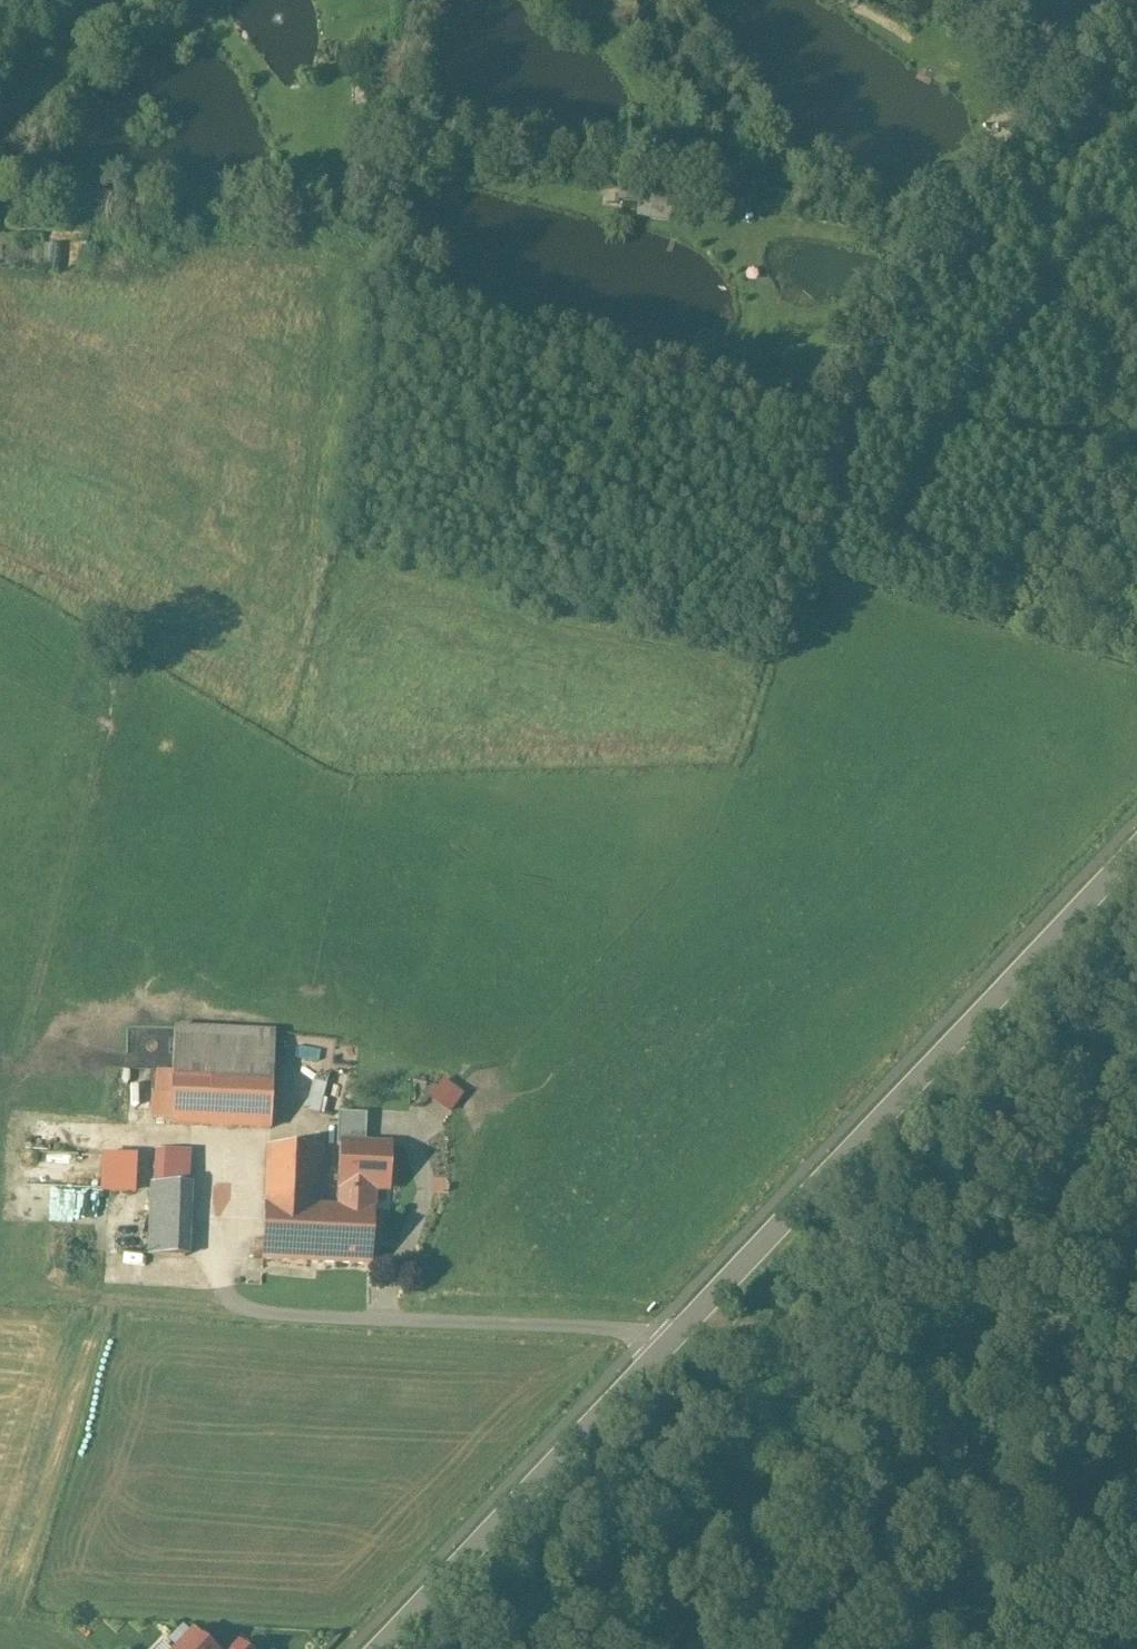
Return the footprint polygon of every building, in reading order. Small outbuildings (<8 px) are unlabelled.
[(274,1033),(174,1029),(169,1125),(270,1129),(274,1033)] [(448,1114),(463,1094),(440,1077),(425,1097),(448,1114)] [(366,1115),(338,1113),(336,1146),(342,1146),(342,1145),(365,1146),(366,1115)] [(365,1146),(342,1145),(342,1146),(340,1188),(341,1188),(341,1179),(373,1181),(373,1189),(387,1190),(389,1147),(365,1146)] [(320,1149),(268,1147),(262,1260),(370,1265),(373,1210),(372,1210),(373,1189),(373,1181),(341,1179),(341,1188),(340,1208),(318,1207),(320,1149)] [(188,1169),(154,1167),(150,1255),(185,1257),(188,1184),(187,1184),(188,1169)] [(196,1631),(179,1648),(215,1648),(196,1631)] [(130,1648),(153,1648),(155,1647),(143,1636),(130,1648)]
